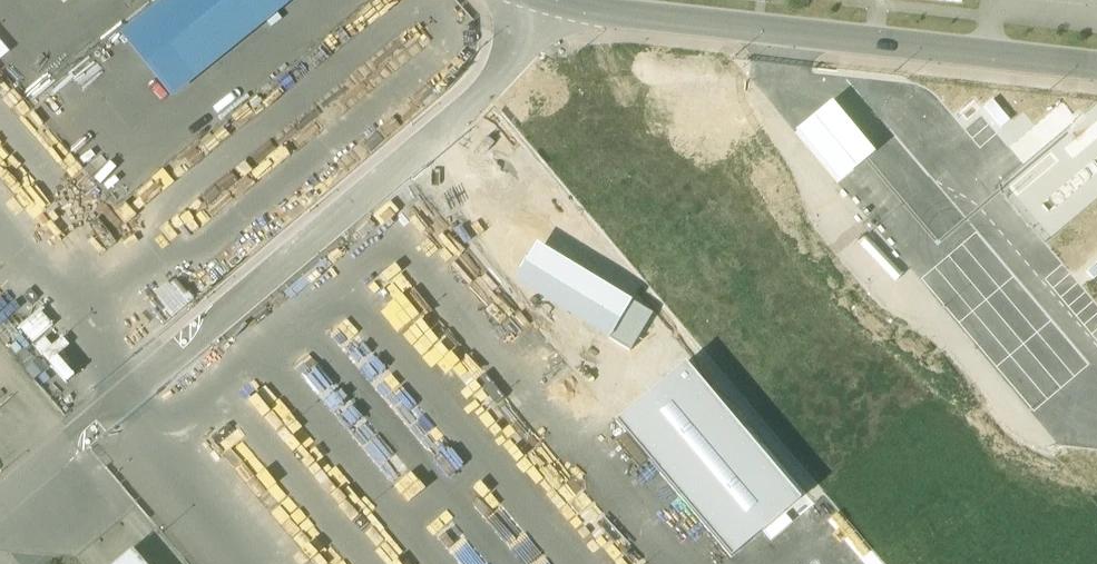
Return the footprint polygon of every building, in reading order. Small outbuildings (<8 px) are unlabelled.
[(125,35),(172,93),(287,0),(168,0),(125,35)] [(134,550),(118,563),(147,563),(134,550)]
